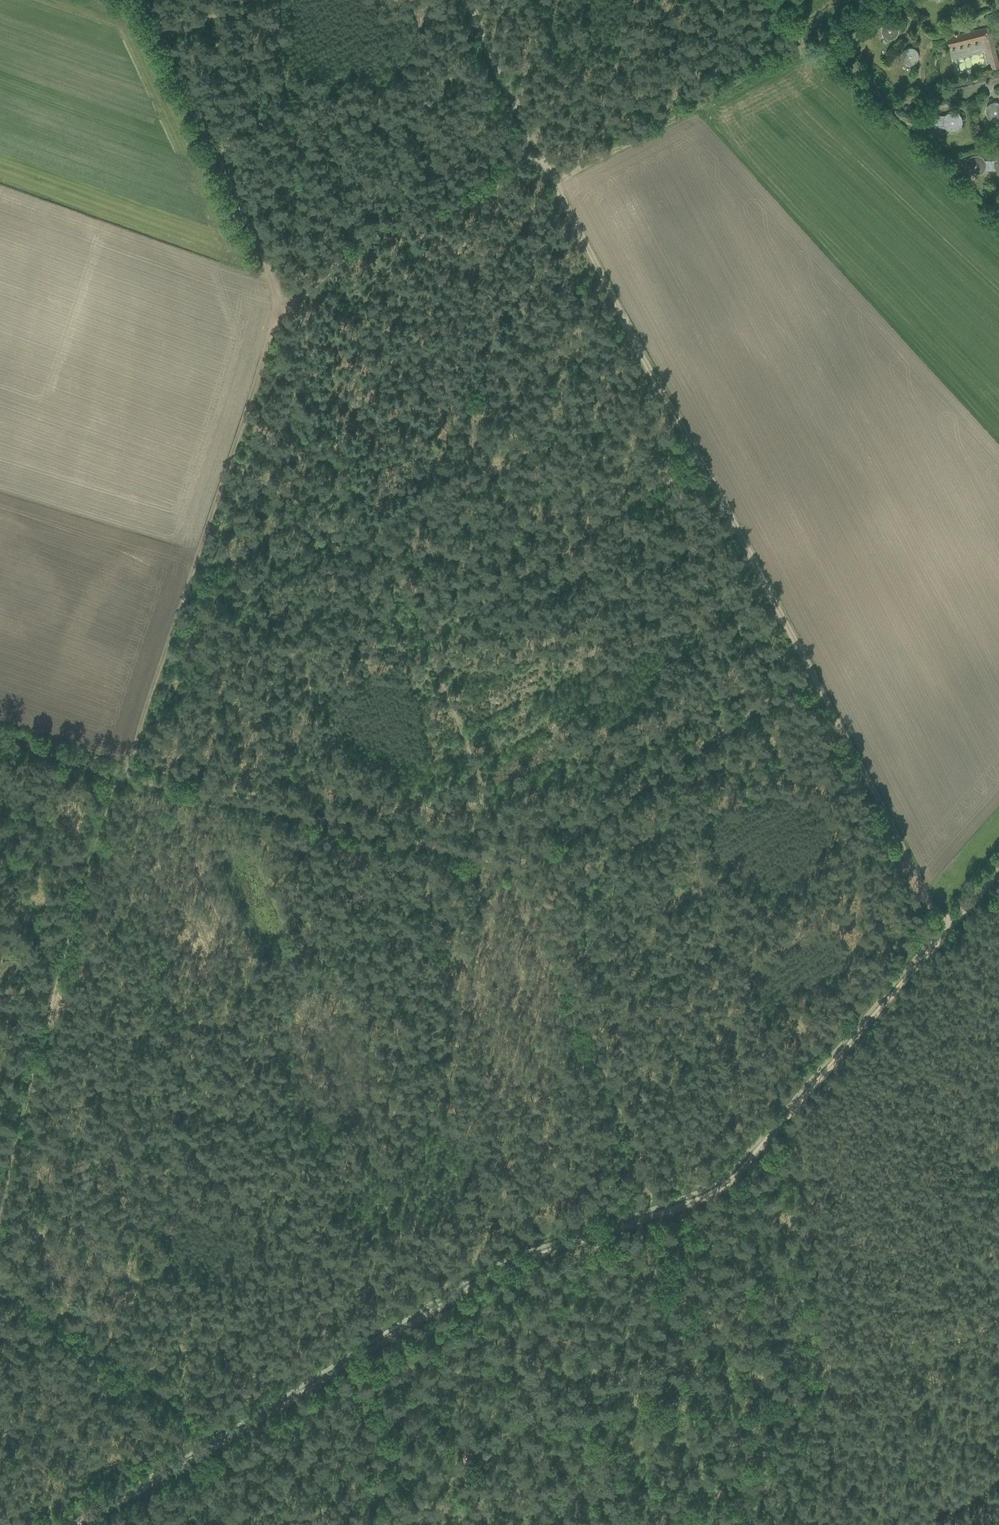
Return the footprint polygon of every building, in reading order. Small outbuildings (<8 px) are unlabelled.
[(881,30),(881,31),(881,32),(882,33),(882,34),(883,36),(884,37),(885,38),(886,38),(888,39),(889,39),(890,39),(891,39),(893,39),(894,38),(895,38),(896,37),(896,36),(897,35),(897,34),(898,33),(898,32),(898,31),(898,30),(898,29),(898,28),(897,27),(897,26),(896,25),(895,24),(894,24),(893,23),(892,23),(891,22),(890,22),(888,22),(887,23),(886,23),(885,24),(884,24),(883,25),(883,26),(882,27),(882,28),(881,29),(881,30)] [(949,48),(984,39),(991,69),(998,67),(998,61),(991,27),(958,34),(958,33),(953,34),(953,35),(946,37),(949,48)] [(901,55),(901,56),(901,57),(901,58),(902,59),(902,60),(903,61),(904,62),(905,63),(907,64),(908,64),(909,64),(911,64),(912,64),(913,64),(915,63),(916,62),(917,61),(918,59),(918,58),(918,56),(918,54),(918,53),(917,51),(916,50),(915,49),(913,48),(911,47),(910,47),(908,47),(906,48),(905,49),(904,50),(903,50),(903,51),(902,52),(901,53),(901,55)] [(997,102),(995,102),(993,102),(991,103),(989,104),(988,105),(987,107),(986,108),(985,110),(985,112),(986,114),(987,116),(988,118),(989,119),(991,120),(993,121),(995,121),(997,121),(998,120),(998,103),(997,102)] [(939,115),(932,115),(930,113),(929,112),(927,112),(925,111),(923,112),(921,112),(919,113),(917,115),(916,116),(915,118),(915,120),(915,122),(915,124),(916,126),(917,128),(919,129),(921,130),(923,131),(925,131),(927,131),(929,130),(930,129),(932,128),(932,127),(938,128),(939,115)] [(938,128),(945,128),(947,129),(948,130),(950,131),(952,131),(954,131),(956,130),(958,129),(959,128),(961,126),(962,124),(962,122),(962,120),(962,118),(961,116),(960,115),(958,113),(956,112),(954,112),(952,112),(950,112),(948,112),(947,113),(945,115),(939,115),(938,128)] [(989,160),(984,160),(983,158),(982,157),(980,156),(978,155),(976,155),(974,155),(972,156),(970,157),(969,158),(967,160),(967,162),(966,164),(966,166),(966,168),(967,169),(968,171),(970,172),(972,173),(974,174),(976,174),(978,174),(980,174),(981,173),(983,171),(983,170),(990,170),(989,160)] [(996,170),(998,171),(998,172),(998,155),(998,156),(996,157),(995,159),(989,160),(990,170),(996,170)]
